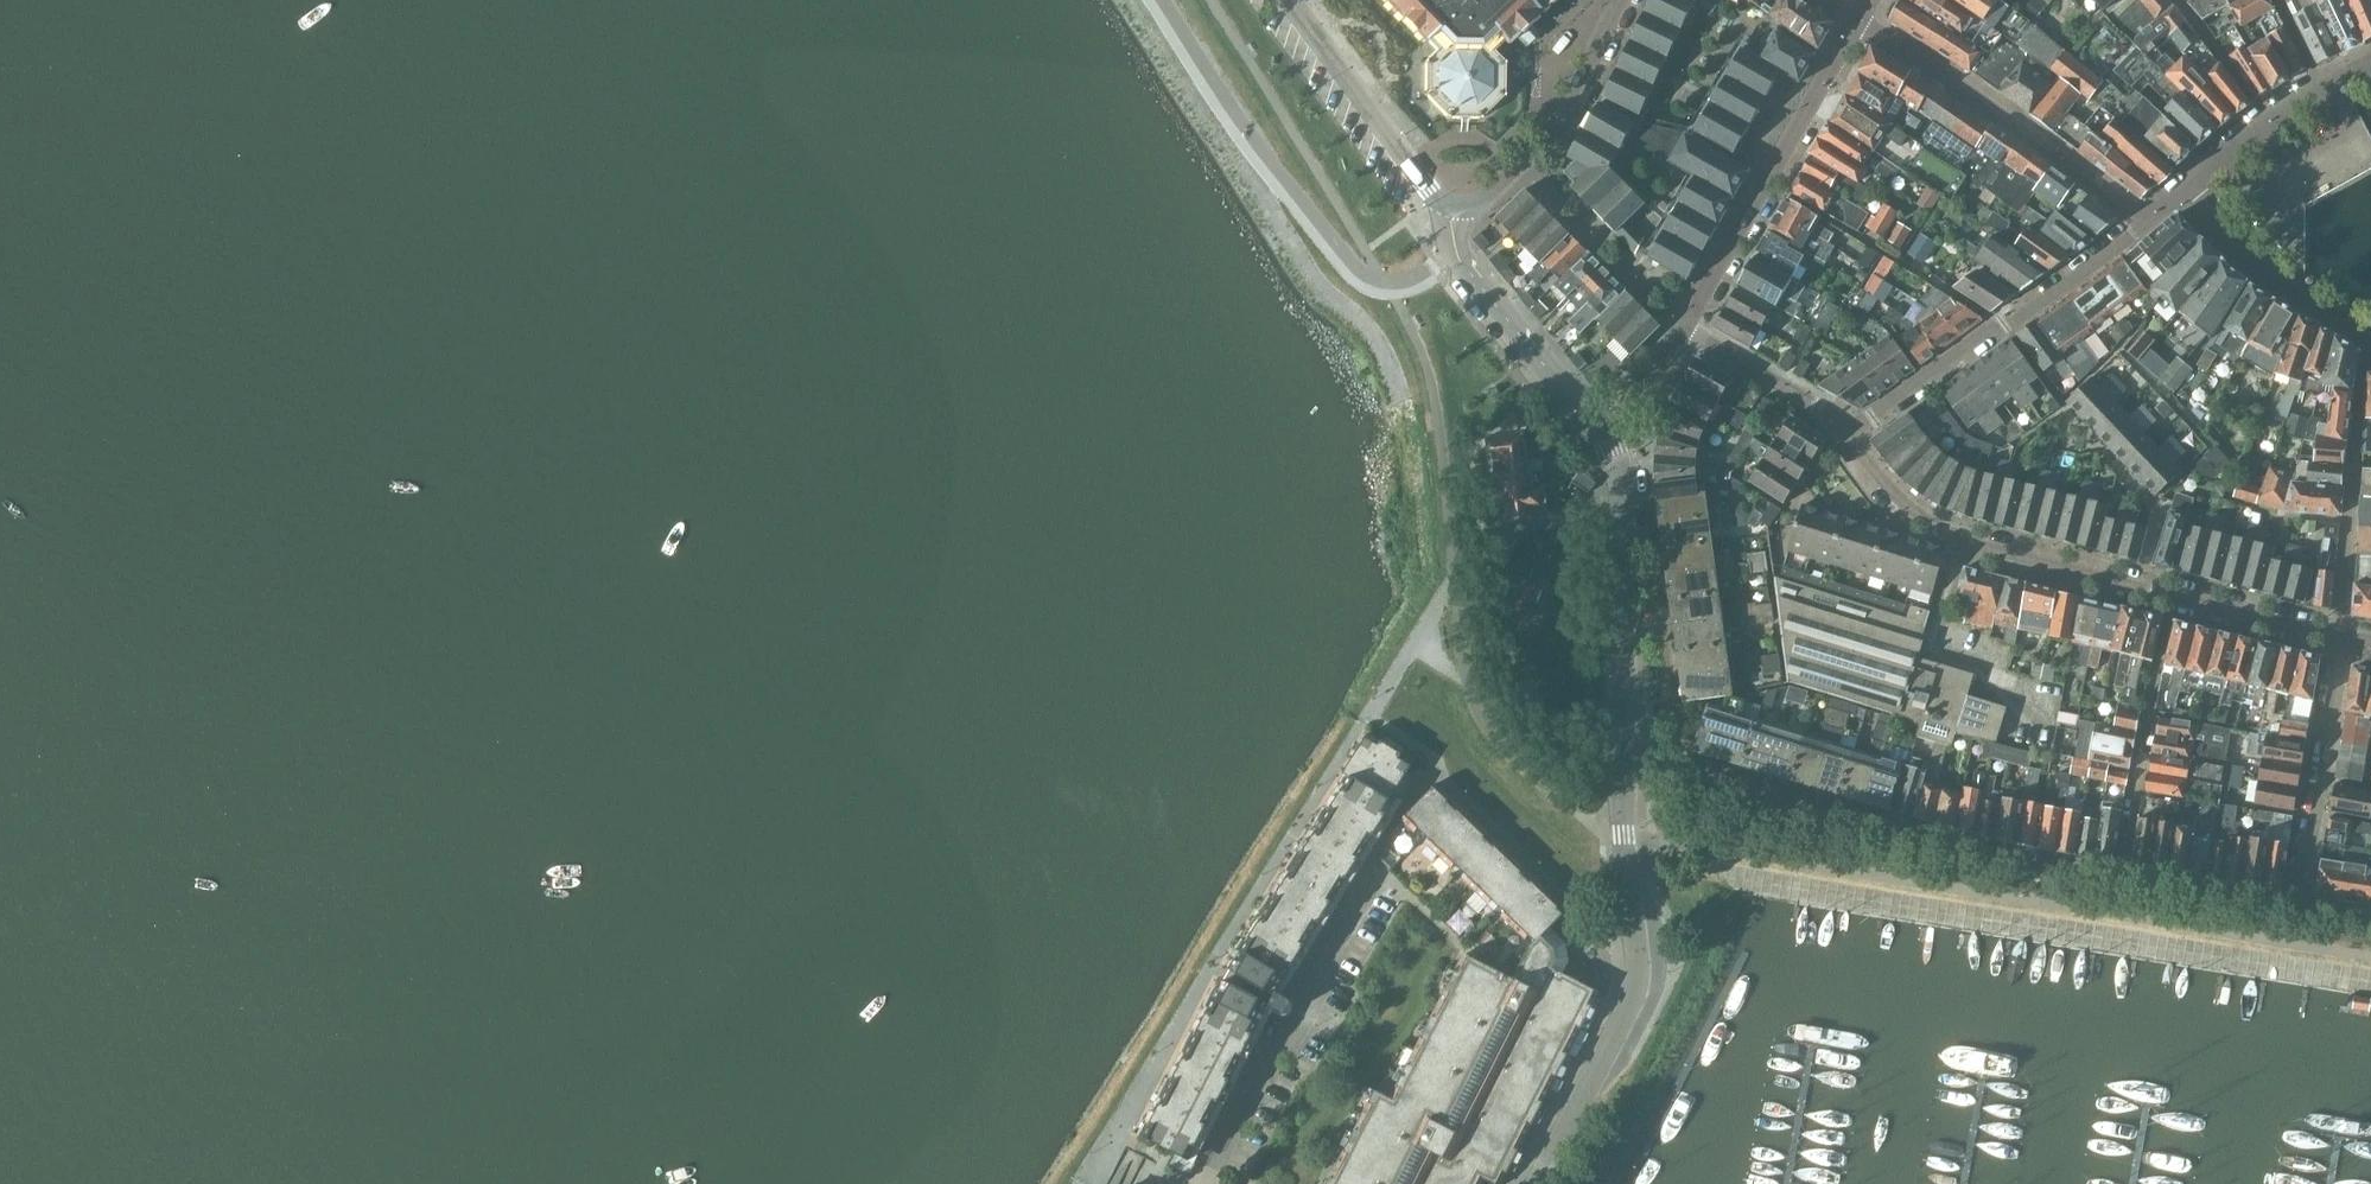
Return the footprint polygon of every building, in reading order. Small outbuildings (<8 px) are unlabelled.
[(1552,0),(1382,0),(1424,43),(1427,40),(1438,51),(1427,61),(1425,60),(1425,63),(1426,63),(1425,93),(1424,94),(1425,96),(1426,95),(1447,117),(1447,118),(1449,119),(1450,118),(1479,118),(1480,119),(1482,118),(1482,117),(1503,96),(1504,97),(1505,95),(1504,94),(1504,64),(1506,64),(1505,61),(1503,62),(1493,51),(1504,41),(1507,44),(1516,35),(1526,45),(1540,31),(1530,21),(1546,5),(1552,0)] [(1618,69),(1604,97),(1641,115),(1698,0),(1652,0),(1618,69)] [(1754,2),(1820,48),(1834,23),(1801,0),(1755,0),(1754,2)] [(1890,20),(1937,49),(1972,72),(1984,52),(1907,0),(1903,0),(1890,20)] [(2015,43),(1953,0),(1907,0),(1984,52),(1993,58),(2000,63),(2015,43)] [(2032,24),(2027,20),(2021,16),(1999,0),(1953,0),(2015,43),(2037,60),(2051,70),(2058,62),(2066,53),(2038,28),(2032,24)] [(2021,16),(2027,20),(2032,24),(2048,3),(2044,0),(2032,0),(2021,16)] [(2116,0),(2094,0),(2105,11),(2116,0)] [(2142,33),(2174,6),(2169,0),(2116,0),(2105,11),(2104,12),(2107,16),(2123,30),(2134,40),(2142,33)] [(2229,6),(2239,0),(2194,0),(2189,3),(2206,22),(2207,21),(2205,19),(2229,6)] [(2235,26),(2237,29),(2248,23),(2275,8),(2271,0),(2239,0),(2229,6),(2236,17),(2230,21),(2226,16),(2210,27),(2218,38),(2227,32),(2235,26)] [(2320,65),(2341,55),(2315,0),(2291,0),(2290,0),(2289,1),(2320,65)] [(2341,55),(2363,44),(2363,45),(2365,44),(2345,0),(2315,0),(2341,55)] [(2365,43),(2370,40),(2370,0),(2345,0),(2365,43)] [(2134,40),(2133,41),(2138,46),(2144,53),(2147,55),(2157,47),(2171,36),(2187,22),(2174,6),(2142,33),(2134,40)] [(2101,11),(2092,20),(2097,24),(2105,16),(2101,11)] [(2270,38),(2293,76),(2293,77),(2306,69),(2287,31),(2277,12),(2261,22),(2270,38)] [(2171,36),(2180,47),(2184,52),(2200,38),(2187,22),(2171,36)] [(2293,76),(2270,38),(2260,44),(2248,23),(2237,29),(2275,87),(2293,76)] [(2235,26),(2227,32),(2239,51),(2231,56),(2258,98),(2275,87),(2237,29),(2235,26)] [(1744,48),(1713,103),(1697,131),(1736,153),(1782,72),(1800,83),(1817,54),(1778,32),(1763,59),(1744,48)] [(2237,113),(2251,104),(2200,38),(2184,52),(2187,56),(2237,113)] [(1993,58),(1979,77),(2001,92),(2000,92),(2009,98),(2037,60),(2015,43),(2000,63),(1993,58)] [(2138,46),(2114,70),(2130,85),(2133,88),(2135,89),(2139,93),(2149,83),(2164,98),(2166,96),(2174,104),(2167,111),(2201,144),(2220,127),(2147,55),(2144,53),(2138,46)] [(2187,56),(2184,52),(2180,47),(2168,59),(2157,47),(2147,55),(2220,127),(2237,113),(2187,56)] [(1875,49),(1861,73),(1913,107),(1912,109),(1919,113),(1920,111),(1936,87),(1935,86),(1923,79),(1913,73),(1902,66),(1875,49)] [(1984,52),(1972,72),(1979,77),(1993,58),(1984,52)] [(2058,62),(2051,70),(2059,76),(2060,77),(2083,94),(2091,100),(2092,99),(2105,84),(2088,71),(2066,53),(2058,62)] [(2037,60),(2009,98),(2031,114),(2059,76),(2051,70),(2037,60)] [(1909,114),(1912,109),(1913,107),(1861,73),(1848,97),(1914,139),(1924,123),(1909,114)] [(2031,114),(2055,131),(2068,112),(2083,94),(2060,77),(2059,76),(2031,114)] [(2108,81),(2105,84),(2092,99),(2115,118),(2131,132),(2134,129),(2178,165),(2199,146),(2139,93),(2135,89),(2131,94),(2127,97),(2108,81)] [(2130,85),(2125,89),(2131,94),(2135,89),(2133,88),(2130,85)] [(1931,120),(1948,95),(1936,87),(1920,111),(1931,120)] [(1944,128),(1960,104),(1948,95),(1931,120),(1934,121),(1944,128)] [(1832,124),(1902,170),(1929,188),(1940,195),(1941,196),(1952,204),(1969,177),(1920,143),(1914,139),(1848,97),(1840,110),(1832,124)] [(1647,204),(1626,181),(1612,167),(1637,122),(1602,102),(1563,169),(1576,183),(1573,187),(1618,232),(1647,204)] [(1960,104),(1944,128),(1956,136),(1973,112),(1960,104)] [(1973,112),(1956,136),(1969,144),(1985,121),(1973,112)] [(2143,199),(2157,185),(2099,138),(2068,112),(2055,131),(2054,132),(2090,158),(2143,199)] [(2115,118),(2099,138),(2157,185),(2175,168),(2151,148),(2137,137),(2131,132),(2115,118)] [(1982,153),(1969,144),(1956,136),(1944,128),(1934,121),(1920,143),(1969,177),(1981,185),(1996,164),(2005,171),(2022,145),(2009,137),(1998,129),(1982,153)] [(1969,144),(1982,153),(1998,129),(1992,125),(1992,126),(1985,121),(1969,144)] [(1671,162),(1687,133),(1644,124),(1635,141),(1671,162)] [(1895,179),(1902,170),(1832,124),(1823,138),(1869,170),(1891,185),(1895,179)] [(1860,183),(1869,170),(1823,138),(1813,155),(1860,183)] [(1981,185),(1983,186),(1984,185),(2020,213),(2035,192),(2020,181),(2023,177),(2036,156),(2022,145),(2005,171),(1996,164),(1981,185)] [(1689,280),(1736,198),(1751,171),(1712,149),(1650,258),(1689,280)] [(1866,198),(1870,191),(1871,190),(1860,183),(1813,155),(1803,173),(1832,192),(1838,182),(1866,198)] [(2023,177),(2039,187),(2053,168),(2036,156),(2023,177)] [(2053,168),(2039,187),(2023,177),(2020,181),(2035,192),(2059,208),(2076,185),(2053,168)] [(1803,173),(1792,191),(1827,212),(1834,200),(1848,209),(1849,215),(1844,223),(1859,231),(1870,214),(1832,192),(1803,173)] [(2076,185),(2059,208),(2074,218),(2099,235),(2121,217),(2120,216),(2089,195),(2076,185)] [(1929,188),(1919,204),(1930,211),(1941,196),(1940,195),(1929,188)] [(1527,189),(1497,218),(1512,233),(1542,204),(1527,189)] [(1788,198),(1780,214),(1836,248),(1837,247),(1831,243),(1836,234),(1818,224),(1822,217),(1788,198)] [(1542,204),(1512,233),(1527,248),(1557,219),(1542,204)] [(1898,212),(1886,205),(1872,229),(1884,236),(1898,212)] [(2024,217),(2073,255),(2092,241),(2057,213),(2051,222),(2030,208),(2024,217)] [(2013,224),(1994,212),(1986,224),(2016,244),(2053,270),(2071,256),(2069,256),(2030,228),(2023,238),(2010,229),(2013,224)] [(1780,214),(1770,231),(1827,263),(1836,248),(1780,214)] [(2178,214),(2125,259),(2146,287),(2152,283),(2154,286),(2200,240),(2201,239),(2200,238),(2178,214)] [(1875,217),(1873,216),(1867,226),(1869,227),(1870,228),(1876,218),(1875,217)] [(1557,219),(1527,248),(1542,263),(1572,234),(1557,219)] [(1628,222),(1618,232),(1636,251),(1638,253),(1645,239),(1640,234),(1631,226),(1628,222)] [(1899,223),(1890,240),(1902,247),(1912,231),(1899,223)] [(1756,256),(1794,278),(1802,264),(1821,275),(1827,263),(1770,231),(1756,256)] [(1491,244),(1482,233),(1474,240),(1483,251),(1491,244)] [(1588,251),(1572,234),(1542,263),(1531,274),(1540,283),(1552,270),(1560,279),(1588,251)] [(2021,293),(2048,273),(1996,236),(1984,253),(1968,242),(1963,249),(1979,260),(1979,261),(2020,291),(2020,292),(2021,293)] [(2223,261),(2202,242),(2159,283),(2155,287),(2154,288),(2163,298),(2179,313),(2180,312),(2223,261)] [(1914,246),(1909,254),(1923,263),(1928,255),(1914,246)] [(1869,247),(1859,262),(1859,263),(1869,268),(1878,252),(1869,247)] [(1602,265),(1589,252),(1556,285),(1568,298),(1602,265)] [(1500,271),(1508,265),(1499,253),(1490,260),(1500,271)] [(1777,307),(1796,318),(1803,305),(1785,294),(1794,278),(1756,256),(1740,285),(1768,300),(1768,301),(1777,307)] [(1885,257),(1876,272),(1886,278),(1895,263),(1885,257)] [(2124,257),(2106,271),(2129,303),(2147,290),(2148,290),(2146,287),(2125,259),(2124,257)] [(2223,261),(2180,312),(2190,320),(2212,339),(2248,283),(2223,261)] [(1508,265),(1500,271),(1509,283),(1517,277),(1508,265)] [(1602,265),(1568,298),(1560,305),(1564,309),(1572,301),(1580,309),(1589,300),(1614,277),(1602,265)] [(1859,268),(1853,278),(1863,283),(1869,274),(1859,268)] [(1955,289),(1993,313),(2017,295),(1980,271),(1955,289)] [(2106,271),(2088,283),(2112,316),(2129,303),(2106,271)] [(1866,290),(1875,296),(1884,281),(1875,275),(1866,290)] [(1580,336),(1598,319),(1627,290),(1614,277),(1589,300),(1597,308),(1591,314),(1590,313),(1573,329),(1580,336)] [(2088,283),(2071,296),(2094,329),(2095,328),(2112,316),(2088,283)] [(2148,290),(2147,290),(2151,296),(2156,304),(2163,298),(2154,288),(2155,287),(2154,286),(2152,283),(2146,287),(2148,290)] [(2251,285),(2225,328),(2249,342),(2274,300),(2251,285)] [(1740,287),(1729,307),(1766,329),(1777,308),(1740,287)] [(1943,304),(1936,309),(1944,321),(1948,319),(1960,336),(1983,320),(1980,315),(1937,289),(1935,292),(1943,304)] [(1627,290),(1598,319),(1615,337),(1645,308),(1627,290)] [(1529,291),(1521,297),(1530,308),(1538,302),(1529,291)] [(1868,293),(1864,299),(1874,305),(1878,299),(1868,293)] [(2071,296),(2037,321),(2074,371),(2081,381),(2100,362),(2084,339),(2096,330),(2095,328),(2094,329),(2071,296)] [(2157,305),(2156,304),(2151,296),(2145,301),(2144,306),(2148,313),(2157,305)] [(1829,300),(1819,319),(1832,326),(1842,308),(1829,300)] [(2282,359),(2298,314),(2275,300),(2249,345),(2278,358),(2282,359)] [(1541,301),(1531,310),(1539,320),(1549,310),(1541,301)] [(1860,305),(1851,319),(1862,325),(1870,311),(1860,305)] [(1729,307),(1717,327),(1754,349),(1766,329),(1729,307)] [(1892,307),(1884,320),(1893,326),(1923,363),(1938,352),(1918,325),(1892,307)] [(1615,337),(1633,355),(1662,326),(1645,308),(1615,337)] [(1948,319),(1944,321),(1936,309),(1918,323),(1939,351),(1960,336),(1948,319)] [(2300,380),(2318,326),(2298,314),(2282,359),(2276,374),(2292,379),(2288,388),(2285,396),(2282,395),(2275,414),(2288,418),(2294,399),(2296,395),(2299,396),(2301,391),(2304,381),(2300,380)] [(1827,336),(1832,326),(1819,319),(1814,328),(1827,336)] [(2037,321),(2018,334),(2046,372),(2056,365),(2066,378),(2074,371),(2037,321)] [(2124,321),(2118,325),(2126,336),(2134,328),(2130,322),(2124,321)] [(1795,338),(1804,344),(1812,331),(1802,325),(1795,338)] [(2119,343),(2126,336),(2118,325),(2113,328),(2112,334),(2119,343)] [(2318,395),(2320,388),(2334,336),(2318,326),(2300,380),(2304,381),(2301,391),(2318,395)] [(2146,332),(2128,352),(2139,362),(2156,341),(2146,332)] [(1898,382),(1917,368),(1892,336),(1873,350),(1898,382)] [(2334,336),(2320,388),(2318,395),(2332,399),(2329,421),(2313,415),(2308,432),(2347,441),(2350,412),(2352,392),(2353,392),(2354,388),(2356,373),(2359,352),(2334,336)] [(2012,339),(1994,352),(2031,402),(2039,396),(2029,384),(2038,377),(2033,368),(2012,339)] [(1789,350),(1781,363),(1791,369),(1798,356),(1789,350)] [(1898,382),(1873,350),(1855,363),(1879,395),(1889,388),(1898,382)] [(2208,350),(2198,365),(2208,371),(2217,355),(2208,350)] [(1579,352),(1571,359),(1580,371),(1589,364),(1579,352)] [(2031,402),(1994,352),(1977,365),(2004,402),(2013,396),(2023,409),(2031,402)] [(1698,357),(1685,379),(1722,400),(1728,389),(1736,378),(1698,357)] [(2171,366),(2160,379),(2176,393),(2194,370),(2178,357),(2171,366)] [(1802,359),(1795,371),(1805,376),(1812,364),(1802,359)] [(2163,360),(2152,373),(2160,379),(2171,366),(2163,360)] [(1879,395),(1855,363),(1821,387),(1860,409),(1879,395)] [(2004,402),(1977,365),(1959,377),(1996,428),(2005,422),(1995,409),(2004,402)] [(1594,371),(1586,378),(1596,390),(1604,383),(1594,371)] [(2121,382),(2114,374),(2100,386),(2093,378),(2068,401),(2083,417),(2121,382)] [(1959,377),(1941,390),(1969,427),(1979,420),(1988,434),(1996,428),(1959,377)] [(1685,379),(1680,388),(1675,399),(1673,402),(1709,422),(1713,416),(1714,413),(1722,400),(1685,379)] [(2099,433),(2123,410),(2116,402),(2129,390),(2121,382),(2083,417),(2099,433)] [(1753,390),(1752,390),(1745,402),(1754,408),(1762,395),(1753,390)] [(1776,404),(1767,398),(1759,410),(1768,416),(1776,404)] [(2062,407),(2056,399),(2048,405),(2054,413),(2062,407)] [(2174,411),(2164,401),(2157,408),(2167,418),(2174,411)] [(1709,422),(1673,402),(1662,427),(1702,440),(1708,425),(1709,422)] [(1923,404),(1872,440),(1883,457),(1885,458),(1923,431),(1920,427),(1916,422),(1929,413),(1923,404)] [(2123,410),(2099,433),(2113,449),(2151,413),(2144,406),(2131,418),(2123,410)] [(1738,410),(1730,423),(1740,428),(1747,416),(1738,410)] [(1951,431),(1959,424),(1949,411),(1941,418),(1951,431)] [(1495,464),(1530,460),(1527,432),(1528,427),(1531,423),(1519,412),(1499,429),(1500,435),(1493,436),(1493,437),(1487,437),(1489,457),(1494,457),(1495,464)] [(2127,464),(2152,441),(2145,433),(2158,421),(2151,413),(2113,449),(2127,464)] [(2292,413),(2286,432),(2305,437),(2310,418),(2292,413)] [(1815,460),(1829,438),(1794,415),(1780,437),(1815,460)] [(1951,431),(1959,441),(1966,433),(1959,424),(1951,431)] [(1749,445),(1757,432),(1747,426),(1740,439),(1749,445)] [(1657,454),(1698,458),(1702,440),(1662,427),(1657,454)] [(1923,431),(1885,458),(1904,480),(1936,446),(1933,443),(1928,437),(1923,431)] [(2347,441),(2308,432),(2306,439),(2317,442),(2316,456),(2308,456),(2309,460),(2345,464),(2347,441)] [(1974,449),(1978,440),(1966,433),(1959,441),(1974,449)] [(1765,459),(1800,482),(1815,460),(1780,437),(1765,459)] [(2142,480),(2180,444),(2172,437),(2159,449),(2152,441),(2127,464),(2142,480)] [(1741,458),(1749,445),(1740,439),(1732,452),(1741,458)] [(1995,445),(1978,440),(1974,449),(1991,455),(1995,445)] [(2142,480),(2156,495),(2181,471),(2174,464),(2187,452),(2180,444),(2142,480)] [(1924,496),(1951,458),(1945,454),(1939,449),(1936,446),(1904,480),(1924,496)] [(1725,465),(1734,470),(1741,458),(1732,452),(1725,465)] [(1698,458),(1657,454),(1658,484),(1699,478),(1698,458)] [(2309,460),(2308,456),(2301,455),(2294,483),(2343,488),(2345,464),(2309,460)] [(1558,456),(1543,457),(1543,459),(1544,466),(1558,465),(1558,456)] [(2221,473),(2205,457),(2192,470),(2216,478),(2221,473)] [(1948,510),(1968,467),(1960,463),(1953,459),(1951,458),(1924,496),(1948,510)] [(1789,500),(1800,482),(1765,459),(1751,481),(1786,504),(1789,500)] [(1533,487),(1532,486),(1530,460),(1495,464),(1496,470),(1490,470),(1492,490),(1498,490),(1498,491),(1505,490),(1533,487)] [(1996,523),(2011,463),(2001,460),(1996,476),(1986,473),(1975,518),(1996,523)] [(2011,463),(1996,523),(2016,529),(2027,483),(2016,481),(2020,465),(2011,463)] [(1975,518),(1986,473),(1968,467),(1948,510),(1975,518)] [(2259,503),(2286,510),(2295,474),(2271,467),(2259,503)] [(2364,469),(2356,584),(2370,585),(2370,469),(2364,469)] [(1581,470),(1575,480),(1589,492),(1590,492),(1597,483),(1595,481),(1594,482),(1588,477),(1589,476),(1586,474),(1586,475),(1582,471),(1581,470)] [(1729,487),(1733,477),(1723,471),(1718,484),(1729,487)] [(2027,483),(2016,529),(2036,534),(2052,473),(2042,471),(2038,486),(2027,483)] [(2052,473),(2036,534),(2056,539),(2069,494),(2058,491),(2062,476),(2052,473)] [(1746,486),(1733,477),(1729,487),(1744,492),(1746,486)] [(1660,499),(1663,525),(1730,516),(1729,505),(1709,507),(1707,493),(1701,494),(1699,478),(1658,484),(1660,499)] [(2199,497),(2198,500),(2221,508),(2224,500),(2229,484),(2218,480),(2211,501),(2199,497)] [(2078,544),(2093,484),(2083,481),(2079,497),(2069,494),(2056,539),(2078,544)] [(2343,488),(2294,483),(2287,510),(2334,514),(2341,515),(2344,488),(2343,488)] [(2093,484),(2078,544),(2100,550),(2108,517),(2111,505),(2099,502),(2103,486),(2093,484)] [(1505,490),(1508,517),(1535,514),(1535,513),(1550,512),(1549,510),(1547,485),(1532,486),(1533,487),(1505,490)] [(2247,485),(2242,499),(2257,504),(2258,503),(2262,489),(2247,485)] [(2172,511),(2155,564),(2173,569),(2177,557),(2181,541),(2184,532),(2195,499),(2180,494),(2177,494),(2172,511)] [(2108,517),(2100,550),(2119,555),(2132,505),(2122,502),(2118,520),(2108,517)] [(1774,504),(1763,522),(1772,528),(1784,510),(1774,504)] [(1825,511),(1804,505),(1790,550),(1811,556),(1825,511)] [(2139,560),(2140,560),(2149,528),(2138,525),(2142,507),(2132,505),(2119,555),(2139,560)] [(1753,516),(1762,522),(1766,515),(1757,509),(1753,516)] [(1825,511),(1811,556),(1831,563),(1845,518),(1825,511)] [(2217,515),(2207,513),(2203,529),(2192,526),(2181,571),(2201,576),(2217,515)] [(2217,515),(2201,576),(2223,581),(2234,536),(2223,534),(2227,518),(2217,515)] [(1666,549),(1713,543),(1712,530),(1731,527),(1730,516),(1663,525),(1666,549)] [(1762,522),(1753,516),(1749,523),(1758,529),(1762,522)] [(1852,569),(1865,524),(1845,518),(1831,563),(1852,569)] [(2304,521),(2303,531),(2315,532),(2316,522),(2304,521)] [(2234,536),(2223,581),(2243,586),(2258,526),(2249,523),(2245,539),(2234,536)] [(2327,523),(2325,537),(2338,538),(2339,539),(2341,524),(2327,523)] [(1865,524),(1852,569),(1872,575),(1886,530),(1865,524)] [(2258,526),(2243,586),(2265,592),(2273,559),(2276,547),(2264,544),(2268,528),(2258,526)] [(1892,581),(1906,537),(1886,530),(1872,575),(1892,581)] [(1913,588),(1927,543),(1906,537),(1892,581),(1913,588)] [(2319,570),(2314,604),(2332,609),(2335,571),(2328,571),(2331,552),(2329,552),(2332,539),(2325,538),(2319,570)] [(1670,575),(1737,566),(1735,555),(1715,557),(1713,543),(1666,549),(1670,575)] [(1948,549),(1927,543),(1913,588),(1934,594),(1943,564),(1948,549)] [(2273,559),(2265,592),(2284,597),(2297,547),(2287,545),(2283,562),(2273,559)] [(2297,547),(2284,597),(2306,602),(2315,570),(2303,567),(2307,550),(2297,547)] [(1767,562),(1766,554),(1751,556),(1752,564),(1767,562)] [(1752,564),(1737,566),(1670,575),(1673,600),(1720,594),(1718,580),(1753,575),(1753,572),(1768,570),(1767,562),(1752,564)] [(1805,581),(1807,573),(1785,566),(1782,574),(1805,581)] [(1973,626),(1974,624),(1986,573),(1966,568),(1965,571),(1956,600),(1970,603),(1965,624),(1973,626)] [(1807,573),(1805,581),(1824,587),(1826,579),(1807,573)] [(2005,578),(1986,573),(1974,624),(1994,629),(1995,623),(2005,578)] [(1918,737),(1937,742),(1949,746),(1952,746),(1955,734),(1997,742),(2007,708),(1967,695),(1973,676),(1917,659),(1932,611),(1913,606),(1909,618),(1778,577),(1791,680),(1923,720),(1918,737)] [(2027,583),(2005,578),(1995,623),(2010,627),(2008,632),(2005,641),(2016,644),(2019,629),(2027,583)] [(1826,579),(1824,587),(1844,593),(1846,585),(1826,579)] [(2019,629),(2051,635),(2058,592),(2042,587),(2027,583),(2019,629)] [(2354,614),(2353,614),(2353,615),(2370,618),(2370,585),(2356,584),(2354,614)] [(1846,585),(1844,593),(1865,599),(1867,591),(1846,585)] [(1867,591),(1865,599),(1885,605),(1887,598),(1867,591)] [(2051,635),(2051,637),(2073,642),(2081,598),(2058,592),(2051,635)] [(1676,624),(1743,617),(1759,615),(1774,613),(1773,605),(1758,607),(1757,604),(1722,608),(1720,594),(1673,600),(1676,624)] [(1887,598),(1885,605),(1905,612),(1907,604),(1887,598)] [(2073,642),(2083,644),(2079,664),(2089,666),(2104,603),(2081,598),(2073,642)] [(2089,666),(2099,668),(2103,648),(2113,650),(2122,607),(2104,603),(2089,666)] [(2122,607),(2113,650),(2122,652),(2116,686),(2126,688),(2128,688),(2144,613),(2122,607)] [(1774,613),(1759,615),(1760,623),(1775,621),(1774,613)] [(2126,688),(2123,703),(2134,705),(2135,704),(2144,659),(2153,661),(2165,618),(2144,613),(2128,688),(2126,688)] [(1739,629),(1745,628),(1743,617),(1676,624),(1680,650),(1727,644),(1741,643),(1739,629)] [(2161,712),(2176,714),(2182,692),(2198,627),(2192,625),(2176,622),(2166,664),(2176,667),(2169,699),(2159,696),(2156,711),(2161,712)] [(2198,627),(2182,692),(2191,694),(2197,673),(2207,675),(2218,632),(2198,627)] [(2207,675),(2203,690),(2205,691),(2223,695),(2239,637),(2218,632),(2207,675)] [(2223,695),(2221,703),(2223,703),(2231,705),(2237,682),(2248,684),(2258,642),(2239,637),(2223,695)] [(2248,684),(2245,696),(2255,698),(2253,704),(2265,707),(2279,647),(2258,642),(2248,684)] [(1748,656),(1728,658),(1727,644),(1680,650),(1683,674),(1750,667),(1748,656)] [(2261,729),(2260,733),(2268,734),(2282,736),(2286,714),(2276,712),(2279,693),(2290,695),(2301,653),(2279,647),(2265,707),(2264,710),(2261,728),(2261,729)] [(2286,714),(2282,736),(2297,739),(2307,741),(2313,709),(2322,658),(2301,653),(2290,695),(2286,714)] [(1765,665),(1780,664),(1779,655),(1764,657),(1765,665)] [(1780,664),(1765,665),(1766,673),(1781,672),(1780,664)] [(2042,679),(2053,681),(2055,666),(2045,664),(2044,667),(2042,679)] [(2035,665),(2032,677),(2042,679),(2044,667),(2035,665)] [(1732,680),(1751,678),(1750,667),(1683,674),(1686,701),(1733,695),(1732,680)] [(2368,715),(2370,691),(2370,670),(2356,667),(2349,711),(2368,715)] [(2094,686),(2091,697),(2104,700),(2106,689),(2094,686)] [(1768,691),(1763,706),(1773,709),(1779,689),(1768,691)] [(2343,744),(2368,749),(2370,730),(2370,691),(2368,713),(2368,715),(2349,711),(2343,744)] [(1695,750),(1719,758),(1738,699),(1728,701),(1725,710),(1708,705),(1699,735),(1695,750)] [(1738,699),(1719,758),(1743,765),(1756,720),(1742,715),(1746,701),(1738,699)] [(1833,700),(1830,708),(1833,709),(1840,711),(1843,703),(1833,700)] [(1843,703),(1840,711),(1851,714),(1856,716),(1858,707),(1843,703)] [(2134,705),(2133,711),(2142,712),(2143,705),(2135,704),(2134,705)] [(1816,787),(1840,711),(1833,709),(1830,708),(1820,739),(1806,735),(1792,780),(1816,787)] [(2118,708),(2114,727),(2138,732),(2142,712),(2133,711),(2118,708)] [(1851,714),(1840,711),(1816,787),(1841,795),(1855,750),(1842,746),(1851,714)] [(2061,711),(2058,722),(2078,726),(2079,720),(2080,715),(2061,711)] [(1881,714),(1879,723),(1889,726),(1892,717),(1881,714)] [(2160,716),(2157,733),(2196,741),(2215,745),(2230,748),(2234,730),(2218,727),(2180,720),(2160,716)] [(1892,717),(1889,726),(1900,729),(1902,721),(1892,717)] [(1743,765),(1766,772),(1781,727),(1756,720),(1743,765)] [(2081,727),(2076,758),(2089,760),(2091,761),(2091,762),(2131,769),(2138,732),(2114,727),(2098,724),(2079,720),(2078,726),(2081,727)] [(1869,753),(1855,750),(1841,795),(1866,803),(1889,726),(1879,723),(1869,753)] [(1896,790),(1904,764),(1905,761),(1910,762),(1913,752),(1894,747),(1900,729),(1889,726),(1866,803),(1890,810),(1892,802),(1896,790)] [(1781,727),(1766,772),(1792,780),(1806,735),(1781,727)] [(2157,733),(2153,753),(2226,766),(2228,758),(2230,751),(2230,748),(2215,745),(2196,741),(2157,733)] [(2234,733),(2232,744),(2242,746),(2244,735),(2234,733)] [(1355,758),(1345,774),(1346,775),(1346,774),(1368,788),(1380,795),(1395,805),(1395,803),(1398,805),(1416,776),(1409,772),(1416,762),(1415,762),(1393,748),(1370,734),(1362,747),(1355,758)] [(2268,734),(2264,757),(2303,764),(2307,741),(2297,739),(2282,736),(2268,734)] [(1987,741),(1984,755),(1991,757),(1995,743),(1987,741)] [(1956,829),(1963,795),(1942,788),(1942,784),(1938,783),(1949,746),(1937,742),(1932,761),(1930,767),(1914,817),(1956,829)] [(1995,743),(1991,757),(2011,762),(2015,748),(1995,743)] [(2340,761),(2366,766),(2368,749),(2343,744),(2340,761)] [(2015,748),(2011,762),(2031,767),(2034,753),(2015,748)] [(2222,785),(2226,766),(2153,753),(2149,771),(2213,783),(2222,785)] [(1896,803),(1894,811),(1914,817),(1930,767),(1932,761),(1912,755),(1910,762),(1905,761),(1904,764),(1896,790),(1900,791),(1896,803)] [(2089,760),(2076,758),(2075,757),(2072,773),(2090,777),(2092,766),(2088,766),(2089,760)] [(2264,757),(2260,780),(2299,787),(2303,764),(2264,757)] [(2366,766),(2340,761),(2337,778),(2363,782),(2366,766)] [(2234,765),(2232,776),(2243,778),(2245,767),(2234,765)] [(2092,766),(2090,777),(2108,780),(2109,770),(2092,766)] [(2025,802),(2017,844),(2038,848),(2046,806),(2035,804),(2042,769),(2031,767),(2025,802)] [(2108,780),(2108,781),(2127,785),(2129,774),(2109,770),(2108,780)] [(2149,771),(2145,791),(2185,798),(2188,787),(2199,790),(2199,792),(2210,794),(2211,794),(2213,783),(2149,771)] [(1963,795),(1956,829),(1977,834),(1986,788),(1988,774),(1976,772),(1973,789),(1965,787),(1963,795)] [(2059,852),(2068,797),(2068,796),(2072,774),(2060,772),(2054,808),(2046,806),(2038,848),(2059,852)] [(1319,829),(1308,847),(1302,856),(1297,853),(1287,870),(1292,873),(1275,900),(1270,897),(1260,914),(1265,917),(1248,944),(1243,940),(1233,956),(1238,959),(1232,970),(1275,997),(1395,805),(1380,795),(1368,788),(1346,774),(1346,775),(1341,782),(1347,785),(1330,812),(1324,809),(1314,826),(1319,829)] [(1986,788),(1977,834),(1995,839),(2004,797),(2005,792),(1996,790),(1998,776),(1988,774),(1986,788)] [(2232,776),(2230,787),(2241,789),(2243,778),(2232,776)] [(2299,787),(2260,780),(2256,803),(2295,810),(2299,787)] [(2370,818),(2370,787),(2337,781),(2331,811),(2370,818)] [(1416,831),(1419,828),(1426,834),(1453,806),(1448,801),(1453,796),(1439,782),(1403,819),(1416,831)] [(2210,794),(2209,797),(2220,799),(2223,785),(2222,785),(2213,783),(2211,794),(2210,794)] [(2140,818),(2131,864),(2133,864),(2152,868),(2160,822),(2164,800),(2143,796),(2140,818)] [(2017,844),(2025,802),(2004,797),(1995,839),(2017,844)] [(2077,855),(2086,800),(2068,797),(2059,852),(2077,855)] [(2077,855),(2097,858),(2105,802),(2105,801),(2104,803),(2086,800),(2077,855)] [(2160,822),(2152,868),(2170,871),(2178,825),(2182,803),(2164,800),(2160,822)] [(2198,815),(2196,828),(2189,874),(2207,877),(2214,840),(2203,838),(2206,824),(2207,824),(2210,812),(2209,812),(2210,802),(2201,800),(2200,806),(2198,815)] [(2124,805),(2107,802),(2105,802),(2097,858),(2114,861),(2124,805)] [(2198,815),(2200,806),(2186,803),(2184,812),(2198,815)] [(2223,841),(2214,840),(2207,877),(2225,880),(2235,826),(2236,816),(2238,807),(2228,805),(2226,812),(2224,824),(2226,825),(2223,841)] [(1463,806),(1458,811),(1453,806),(1426,834),(1433,841),(1429,845),(1441,856),(1477,819),(1463,806)] [(2271,824),(2273,813),(2257,810),(2255,821),(2271,824)] [(2269,842),(2262,886),(2281,890),(2289,843),(2282,842),(2280,841),(2281,837),(2283,837),(2285,827),(2292,828),(2294,817),(2273,813),(2271,824),(2269,842)] [(2323,859),(2315,896),(2340,900),(2349,846),(2352,832),(2354,821),(2330,817),(2328,827),(2323,859)] [(1490,832),(1477,819),(1441,856),(1453,867),(1456,864),(1463,871),(1490,842),(1485,837),(1490,832)] [(2352,832),(2370,835),(2370,823),(2354,821),(2352,832)] [(2196,828),(2178,825),(2170,871),(2189,874),(2196,828)] [(2235,826),(2225,880),(2243,883),(2250,841),(2240,839),(2242,827),(2235,826)] [(2250,841),(2243,883),(2244,883),(2262,886),(2269,842),(2252,839),(2251,841),(2250,841)] [(1495,847),(1490,842),(1463,871),(1469,877),(1466,880),(1478,891),(1513,855),(1500,842),(1495,847)] [(2370,851),(2370,849),(2349,846),(2340,900),(2363,904),(2369,866),(2370,851)] [(1526,868),(1513,855),(1478,891),(1490,903),(1493,900),(1500,906),(1527,877),(1522,873),(1526,868)] [(2363,904),(2370,905),(2370,867),(2369,866),(2363,904)] [(1532,883),(1527,877),(1500,906),(1506,912),(1503,916),(1514,927),(1550,890),(1537,877),(1532,883)] [(1537,942),(1551,928),(1565,915),(1558,908),(1563,903),(1550,890),(1514,927),(1526,938),(1530,935),(1536,941),(1537,942)] [(1487,1179),(1492,1182),(1496,1183),(1503,1183),(1600,992),(1564,974),(1570,962),(1567,943),(1551,928),(1537,942),(1536,941),(1532,946),(1525,960),(1520,970),(1515,979),(1466,954),(1393,1098),(1383,1094),(1377,1091),(1330,1183),(1484,1183),(1487,1179)] [(1473,945),(1486,952),(1499,939),(1488,929),(1473,945)] [(1515,955),(1510,966),(1520,970),(1525,960),(1515,955)] [(1191,1161),(1271,1003),(1226,980),(1220,991),(1214,989),(1205,1006),(1211,1009),(1195,1039),(1190,1036),(1182,1052),(1188,1054),(1173,1083),(1168,1080),(1159,1097),(1164,1099),(1150,1128),(1145,1126),(1140,1135),(1183,1157),(1191,1161)] [(2354,996),(2353,1008),(2370,1010),(2370,1009),(2370,998),(2354,996)]
